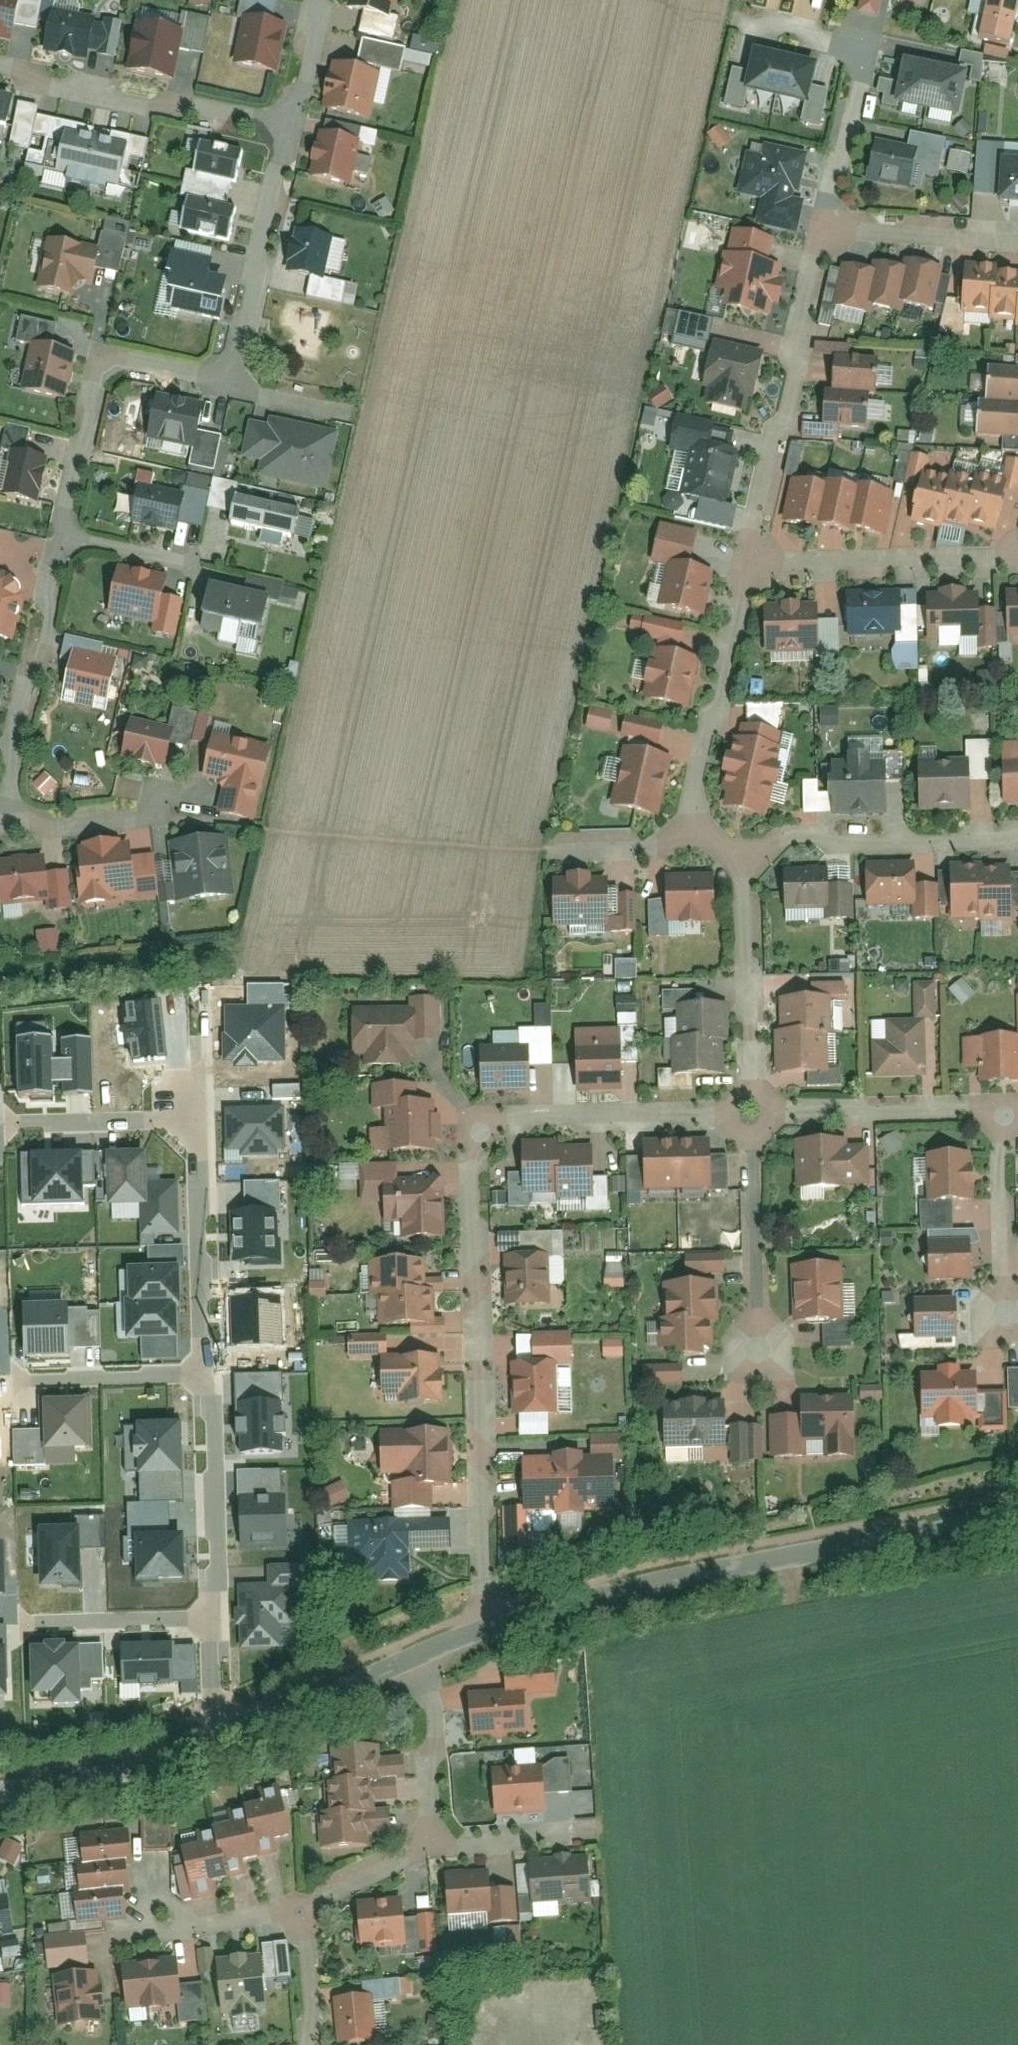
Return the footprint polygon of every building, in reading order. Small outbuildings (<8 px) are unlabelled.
[(14,39),(21,0),(0,0),(0,37),(14,39)] [(347,13),(392,22),(397,0),(350,0),(347,13)] [(862,12),(880,16),(884,0),(865,0),(862,12)] [(982,38),(1014,46),(1017,30),(1017,0),(990,0),(982,38)] [(96,22),(52,14),(44,51),(88,60),(96,22)] [(284,22),(245,14),(235,65),(275,73),(284,22)] [(115,59),(121,23),(104,20),(97,56),(115,59)] [(181,32),(138,24),(129,75),(172,83),(181,32)] [(965,49),(962,65),(976,68),(973,80),(985,82),(990,54),(965,49)] [(751,71),(746,91),(808,104),(813,83),(817,65),(755,51),(751,71)] [(884,76),(880,93),(889,94),(887,104),(961,119),(971,72),(907,59),(902,80),(884,76)] [(382,71),(336,61),(325,113),(371,122),(382,71)] [(743,106),(746,91),(751,71),(737,68),(729,103),(743,106)] [(832,88),(813,83),(808,104),(804,121),(823,125),(832,88)] [(0,100),(0,136),(5,137),(12,102),(0,100)] [(133,135),(59,121),(48,173),(122,188),(133,135)] [(706,130),(713,147),(727,142),(720,125),(706,130)] [(876,140),(868,179),(925,190),(929,173),(940,175),(948,138),(911,131),(908,146),(876,140)] [(362,144),(321,135),(311,183),(352,192),(362,144)] [(247,146),(199,137),(191,176),(239,185),(247,146)] [(977,192),(1002,193),(1001,203),(1017,205),(1017,160),(1007,159),(1008,142),(980,140),(977,192)] [(747,150),(738,196),(763,201),(759,220),(801,229),(807,199),(800,197),(809,152),(766,143),(764,153),(747,150)] [(952,150),(949,171),(969,174),(972,153),(952,150)] [(234,209),(182,199),(175,235),(227,245),(234,209)] [(332,239),(298,232),(289,276),(308,280),(305,297),(339,304),(343,283),(323,279),(332,239)] [(770,241),(729,232),(723,255),(765,264),(770,241)] [(97,251),(52,242),(43,290),(77,296),(80,282),(91,284),(97,251)] [(781,268),(720,256),(709,308),(770,321),(781,268)] [(990,267),(960,265),(957,316),(987,318),(990,267)] [(868,273),(839,266),(830,307),(859,314),(868,273)] [(899,274),(870,267),(861,308),(890,315),(899,274)] [(930,275),(902,268),(892,309),(921,315),(930,275)] [(991,271),(988,321),(1017,323),(1017,314),(1017,273),(991,271)] [(228,285),(174,274),(166,313),(220,323),(228,285)] [(957,303),(941,302),(935,336),(956,336),(957,303)] [(858,324),(861,315),(836,309),(834,318),(858,324)] [(704,354),(711,324),(667,314),(660,344),(704,354)] [(761,353),(711,343),(701,393),(750,403),(761,353)] [(73,353),(31,345),(21,397),(64,405),(73,353)] [(849,345),(813,346),(813,359),(849,358),(849,345)] [(830,364),(829,396),(873,398),(875,365),(830,364)] [(985,372),(984,407),(1017,407),(1017,372),(985,372)] [(648,397),(657,411),(671,401),(661,387),(648,397)] [(202,405),(154,395),(145,439),(193,449),(202,405)] [(821,396),(819,429),(864,430),(865,398),(821,396)] [(975,407),(974,442),(1017,442),(1017,421),(1017,408),(975,407)] [(712,424),(676,417),(671,441),(707,448),(712,424)] [(270,426),(255,423),(248,459),(279,466),(276,484),(325,494),(338,433),(272,419),(270,426)] [(800,429),(800,442),(836,442),(836,429),(800,429)] [(1001,454),(1017,455),(1017,443),(1001,442),(1001,454)] [(726,506),(735,453),(693,446),(683,499),(726,506)] [(44,460),(17,455),(8,502),(35,507),(44,460)] [(917,459),(909,457),(903,489),(910,490),(917,459)] [(1007,464),(1003,493),(1017,495),(1017,465),(1007,464)] [(933,532),(943,480),(914,474),(904,526),(933,532)] [(963,532),(974,480),(945,475),(934,526),(963,532)] [(993,535),(1004,483),(975,477),(964,529),(993,535)] [(823,486),(789,481),(782,527),(816,532),(823,486)] [(183,495),(139,486),(132,523),(176,532),(183,495)] [(857,491),(823,486),(816,532),(850,536),(857,491)] [(891,496),(857,491),(850,536),(884,541),(891,496)] [(302,513),(235,498),(228,525),(262,533),(260,543),(280,548),(283,538),(295,541),(302,513)] [(696,532),(660,524),(652,560),(670,564),(688,568),(696,532)] [(704,616),(713,574),(688,568),(670,564),(661,607),(704,616)] [(266,584),(209,574),(199,630),(255,640),(266,584)] [(182,586),(121,575),(110,635),(171,646),(182,586)] [(844,594),(845,639),(898,637),(897,593),(844,594)] [(1002,594),(1004,641),(1017,641),(1017,593),(1002,594)] [(916,648),(915,594),(897,594),(899,648),(916,648)] [(924,597),(926,646),(975,645),(974,596),(924,597)] [(0,607),(0,646),(8,647),(15,609),(0,607)] [(815,608),(762,610),(764,657),(816,656),(815,608)] [(993,652),(993,613),(975,614),(976,652),(993,652)] [(685,624),(648,614),(641,641),(655,644),(679,650),(685,624)] [(1003,617),(994,617),(994,647),(1003,647),(1003,617)] [(836,659),(835,623),(816,623),(817,659),(836,659)] [(691,706),(703,656),(679,650),(655,644),(643,694),(691,706)] [(122,656),(67,646),(55,709),(110,719),(122,656)] [(786,702),(749,702),(749,723),(781,729),(786,702)] [(610,713),(590,708),(585,731),(605,735),(610,713)] [(835,709),(818,709),(818,728),(836,728),(835,709)] [(201,736),(206,717),(194,714),(190,734),(201,736)] [(173,724),(126,715),(118,758),(165,767),(173,724)] [(661,726),(624,718),(620,739),(657,747),(661,726)] [(742,721),(726,804),(768,813),(785,730),(781,729),(749,723),(742,721)] [(227,745),(205,741),(202,756),(207,763),(204,776),(226,780),(220,813),(254,819),(268,744),(229,737),(227,745)] [(996,778),(995,738),(970,739),(970,756),(971,778),(996,778)] [(657,820),(671,759),(621,748),(607,808),(657,820)] [(908,775),(907,750),(884,750),(884,759),(884,775),(908,775)] [(850,759),(832,760),(832,777),(833,810),(833,814),(885,813),(884,775),(884,759),(871,759),(871,752),(850,752),(850,759)] [(1007,801),(1017,800),(1017,754),(1005,755),(1007,801)] [(920,757),(922,809),(971,808),(971,778),(970,756),(920,757)] [(30,784),(43,797),(56,785),(44,772),(30,784)] [(832,777),(805,778),(805,811),(833,810),(832,777)] [(224,838),(175,844),(183,907),(231,901),(224,838)] [(130,839),(73,846),(81,908),(158,898),(155,876),(135,879),(130,839)] [(916,858),(866,860),(868,903),(917,901),(917,884),(916,858)] [(0,866),(0,909),(50,903),(44,860),(0,866)] [(981,863),(981,861),(950,862),(951,919),(983,918),(981,863)] [(1015,919),(1013,862),(981,863),(983,918),(983,920),(1015,919)] [(853,866),(830,867),(830,885),(853,884),(853,866)] [(830,867),(787,868),(788,908),(831,907),(830,885),(830,867)] [(718,870),(666,872),(667,897),(668,920),(720,918),(718,870)] [(552,878),(553,925),(610,923),(609,893),(608,876),(552,878)] [(940,915),(939,883),(917,884),(917,901),(918,916),(940,915)] [(857,919),(856,884),(853,884),(830,885),(831,907),(831,920),(857,919)] [(639,931),(638,892),(609,893),(610,923),(610,932),(639,931)] [(652,898),(653,934),(668,933),(668,920),(667,897),(652,898)] [(634,979),(633,959),(609,960),(610,980),(634,979)] [(960,980),(947,991),(960,1006),(972,995),(960,980)] [(807,986),(807,1000),(827,1000),(842,1000),(842,985),(807,986)] [(935,1022),(935,985),(913,985),(913,1022),(926,1022),(935,1022)] [(694,991),(661,992),(662,1009),(678,1008),(695,1008),(694,991)] [(826,1036),(828,1036),(827,1000),(807,1000),(774,1001),(775,1037),(826,1036)] [(439,1001),(409,1001),(409,1011),(410,1044),(439,1044),(439,1001)] [(132,1063),(169,1059),(163,1005),(126,1009),(132,1063)] [(284,1007),(223,1008),(224,1062),(233,1062),(233,1068),(257,1068),(257,1063),(284,1062),(284,1007)] [(695,1008),(678,1008),(678,1042),(721,1040),(726,1040),(725,1007),(695,1008)] [(409,1011),(349,1012),(350,1069),(410,1069),(410,1044),(409,1011)] [(927,1081),(926,1022),(913,1022),(885,1023),(886,1042),(871,1042),(871,1082),(927,1081)] [(637,1027),(620,1027),(620,1030),(619,1064),(637,1064),(637,1027)] [(620,1030),(574,1029),(573,1092),(619,1093),(619,1064),(620,1030)] [(559,1066),(558,1030),(527,1031),(527,1047),(528,1067),(559,1066)] [(804,1073),(827,1072),(826,1036),(775,1037),(773,1037),(774,1073),(804,1073)] [(980,1039),(980,1041),(981,1071),(981,1087),(1017,1086),(1017,1038),(980,1039)] [(678,1042),(673,1042),(674,1076),(694,1076),(722,1075),(721,1040),(678,1042)] [(95,1098),(93,1041),(62,1042),(63,1059),(53,1060),(52,1043),(20,1044),(22,1101),(55,1099),(55,1088),(64,1088),(64,1099),(95,1098)] [(980,1041),(960,1041),(961,1072),(981,1071),(980,1041)] [(527,1047),(477,1048),(478,1093),(528,1092),(528,1067),(527,1047)] [(804,1073),(805,1087),(840,1086),(840,1072),(827,1072),(804,1073)] [(658,1077),(658,1090),(694,1089),(694,1076),(674,1076),(658,1077)] [(415,1087),(373,1087),(373,1104),(383,1104),(415,1104),(415,1087)] [(434,1155),(433,1104),(415,1104),(383,1104),(383,1155),(434,1155)] [(283,1109),(224,1112),(226,1151),(285,1148),(283,1109)] [(895,1134),(878,1142),(886,1159),(903,1151),(895,1134)] [(708,1140),(641,1141),(641,1159),(641,1193),(709,1192),(709,1158),(708,1140)] [(558,1141),(519,1142),(520,1176),(520,1195),(559,1195),(558,1146),(558,1141)] [(867,1147),(846,1147),(846,1142),(792,1142),(793,1191),(846,1191),(846,1188),(868,1188),(867,1147)] [(591,1145),(558,1146),(559,1195),(559,1199),(592,1198),(592,1178),(591,1145)] [(84,1155),(34,1157),(36,1203),(85,1201),(84,1155)] [(144,1155),(110,1156),(111,1205),(145,1204),(144,1186),(144,1155)] [(968,1155),(923,1157),(925,1204),(951,1204),(970,1203),(968,1155)] [(727,1193),(726,1157),(709,1158),(709,1192),(709,1194),(727,1193)] [(641,1159),(624,1159),(624,1194),(641,1194),(641,1193),(641,1159)] [(401,1164),(364,1164),(364,1202),(387,1203),(387,1185),(401,1185),(401,1164)] [(520,1176),(507,1176),(507,1208),(520,1208),(520,1195),(520,1176)] [(607,1212),(606,1178),(592,1178),(592,1198),(593,1212),(607,1212)] [(401,1185),(387,1185),(387,1203),(386,1224),(405,1224),(404,1238),(444,1238),(444,1185),(401,1185)] [(176,1186),(144,1186),(145,1204),(146,1234),(177,1234),(176,1186)] [(925,1204),(918,1205),(919,1233),(952,1231),(951,1204),(925,1204)] [(277,1210),(230,1212),(233,1263),(280,1261),(277,1210)] [(968,1242),(926,1243),(927,1283),(968,1282),(968,1242)] [(722,1257),(686,1258),(687,1277),(723,1277),(722,1257)] [(547,1258),(503,1259),(504,1309),(548,1308),(547,1258)] [(839,1263),(795,1264),(796,1320),(839,1319),(839,1263)] [(365,1266),(365,1298),(377,1298),(421,1298),(422,1266),(365,1266)] [(178,1268),(128,1270),(130,1338),(180,1336),(178,1268)] [(603,1278),(603,1291),(623,1291),(623,1278),(603,1278)] [(710,1319),(719,1318),(718,1282),(668,1283),(669,1320),(710,1319)] [(323,1284),(308,1284),(309,1300),(324,1300),(323,1284)] [(281,1297),(230,1299),(232,1349),(283,1347),(281,1297)] [(377,1298),(377,1330),(433,1330),(434,1299),(421,1298),(377,1298)] [(954,1300),(913,1301),(914,1342),(955,1341),(954,1300)] [(25,1309),(27,1356),(70,1354),(68,1307),(25,1309)] [(664,1353),(711,1352),(710,1319),(669,1320),(663,1320),(664,1353)] [(569,1334),(529,1335),(530,1367),(556,1367),(570,1366),(569,1334)] [(384,1338),(349,1339),(350,1359),(381,1358),(385,1358),(384,1338)] [(622,1341),(601,1341),(601,1359),(622,1359),(622,1341)] [(385,1358),(381,1358),(382,1411),(439,1409),(438,1356),(385,1358)] [(510,1417),(557,1416),(556,1367),(530,1367),(508,1368),(510,1417)] [(681,1367),(652,1368),(652,1388),(681,1387),(681,1367)] [(1006,1372),(1006,1411),(1017,1410),(1017,1372),(1006,1372)] [(973,1375),(919,1377),(920,1423),(975,1421),(974,1396),(973,1375)] [(856,1389),(856,1402),(880,1401),(880,1388),(856,1389)] [(1003,1395),(974,1396),(975,1421),(975,1433),(1004,1432),(1003,1395)] [(800,1444),(822,1444),(822,1460),(851,1460),(850,1443),(852,1443),(852,1397),(800,1398),(800,1419),(800,1444)] [(88,1448),(87,1401),(45,1402),(46,1449),(88,1448)] [(663,1403),(663,1450),(722,1450),(722,1403),(663,1403)] [(283,1452),(281,1406),(240,1408),(242,1454),(283,1452)] [(800,1419),(766,1419),(767,1460),(800,1460),(800,1444),(800,1419)] [(139,1475),(182,1474),(180,1424),(137,1426),(139,1475)] [(746,1428),(729,1428),(729,1467),(746,1467),(746,1463),(746,1430),(746,1428)] [(760,1430),(746,1430),(746,1463),(761,1463),(760,1430)] [(446,1433),(379,1434),(380,1481),(410,1481),(410,1491),(432,1491),(447,1490),(446,1433)] [(625,1435),(589,1435),(589,1458),(611,1458),(625,1458),(625,1435)] [(589,1458),(519,1459),(519,1516),(552,1516),(552,1522),(581,1522),(581,1514),(612,1514),(611,1458),(589,1458)] [(348,1500),(340,1484),(323,1492),(330,1508),(348,1500)] [(389,1492),(389,1514),(433,1514),(432,1491),(410,1491),(389,1492)] [(239,1499),(239,1546),(288,1545),(287,1498),(239,1499)] [(446,1522),(401,1523),(347,1524),(348,1583),(411,1581),(410,1554),(447,1553),(446,1522)] [(82,1589),(81,1529),(43,1530),(44,1589),(82,1589)] [(136,1581),(184,1580),(183,1536),(135,1538),(136,1581)] [(293,1586),(238,1588),(240,1650),(294,1649),(293,1586)] [(173,1645),(121,1646),(122,1686),(174,1685),(173,1645)] [(79,1703),(78,1650),(36,1651),(37,1704),(79,1703)] [(529,1692),(472,1696),(474,1735),(531,1731),(529,1692)] [(380,1744),(334,1747),(336,1781),(376,1779),(382,1778),(382,1774),(407,1772),(405,1754),(381,1756),(380,1744)] [(575,1788),(573,1757),(554,1758),(545,1765),(547,1790),(575,1788)] [(545,1765),(495,1768),(497,1813),(548,1810),(547,1790),(545,1765)] [(328,1782),(330,1809),(368,1807),(377,1806),(377,1797),(399,1795),(398,1781),(376,1782),(376,1779),(336,1781),(328,1782)] [(290,1836),(281,1797),(245,1804),(249,1821),(256,1857),(280,1852),(277,1838),(290,1836)] [(369,1830),(394,1828),(393,1805),(377,1806),(368,1807),(369,1830)] [(321,1810),(323,1845),(370,1842),(369,1830),(368,1807),(330,1809),(321,1810)] [(173,1810),(145,1811),(146,1850),(174,1849),(173,1810)] [(256,1857),(249,1821),(219,1827),(222,1839),(229,1875),(248,1871),(245,1860),(256,1857)] [(132,1830),(84,1834),(87,1864),(128,1861),(134,1860),(132,1830)] [(1,1856),(17,1863),(25,1844),(9,1837),(1,1856)] [(222,1839),(186,1847),(197,1897),(215,1894),(212,1878),(229,1875),(222,1839)] [(590,1854),(534,1858),(537,1903),(593,1899),(590,1854)] [(78,1864),(80,1890),(125,1887),(130,1887),(128,1861),(87,1864),(78,1864)] [(492,1868),(450,1871),(453,1914),(495,1911),(493,1888),(492,1868)] [(78,1890),(80,1920),(127,1916),(125,1887),(80,1890),(78,1890)] [(496,1921),(519,1919),(516,1887),(493,1888),(495,1911),(496,1921)] [(16,1931),(10,1892),(0,1894),(0,1934),(16,1931)] [(403,1896),(361,1900),(366,1947),(408,1943),(405,1916),(403,1896)] [(409,1953),(439,1950),(436,1913),(405,1916),(408,1943),(409,1953)] [(490,1926),(491,1951),(519,1949),(518,1924),(490,1926)] [(88,1931),(48,1936),(52,1967),(91,1963),(88,1931)] [(291,1970),(288,1944),(266,1946),(268,1972),(291,1970)] [(264,1954),(219,1959),(225,2014),(270,2009),(264,1954)] [(177,1955),(126,1961),(131,2008),(182,2002),(180,1983),(177,1955)] [(99,1971),(56,1975),(61,2026),(104,2022),(99,1971)] [(404,1996),(402,1976),(366,1979),(367,1993),(375,1993),(375,1998),(404,1996)] [(184,2020),(208,2017),(204,1981),(180,1983),(182,2002),(184,2020)] [(11,2002),(11,1982),(0,1982),(0,2002),(11,2002)] [(367,1993),(336,1996),(341,2042),(379,2039),(375,1998),(375,1993),(367,1993)]
